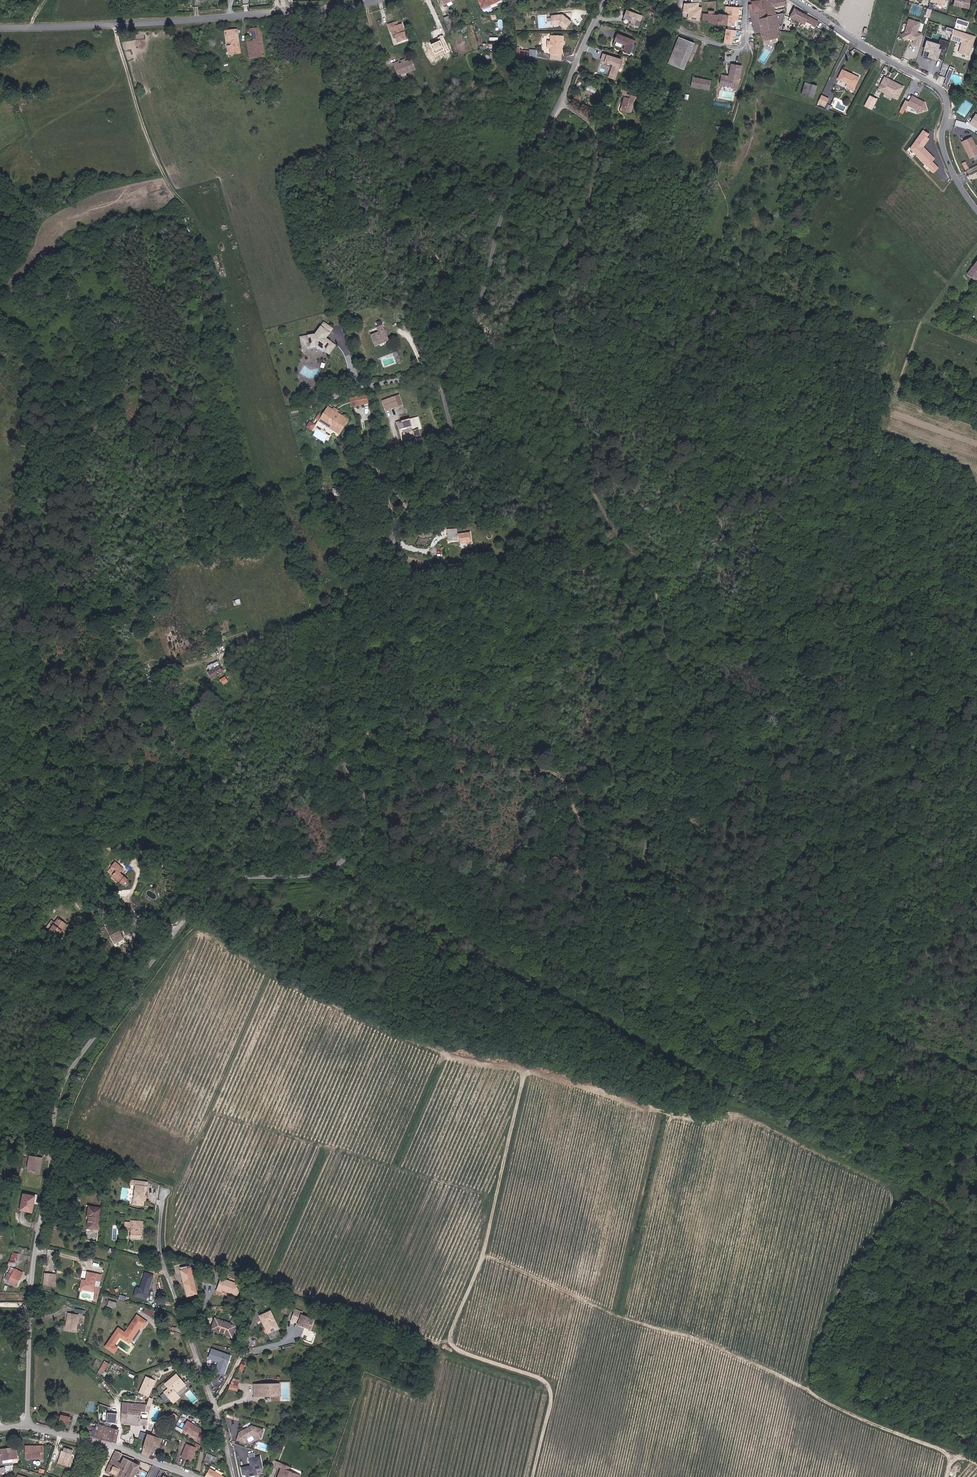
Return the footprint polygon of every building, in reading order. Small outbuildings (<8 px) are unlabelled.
[(769,16),(778,15),(776,7),(787,5),(785,0),(766,0),(764,0),(753,0),(753,5),(755,11),(752,12),(757,32),(763,31),(760,18),(769,16)] [(699,3),(684,1),(683,12),(688,13),(687,19),(700,20),(702,6),(699,6),(699,3)] [(740,9),(728,7),(727,7),(726,14),(729,15),(729,16),(728,26),(735,27),(736,21),(738,21),(740,9)] [(794,7),(790,15),(800,21),(804,24),(805,21),(814,27),(818,21),(818,20),(794,7)] [(643,16),(625,9),(622,19),(630,21),(628,26),(638,29),(643,16)] [(710,24),(728,26),(729,16),(720,15),(720,16),(715,16),(716,13),(709,13),(709,15),(705,15),(705,21),(710,22),(710,24)] [(571,22),(562,14),(551,16),(551,25),(559,24),(565,29),(571,22)] [(770,21),(769,16),(760,18),(763,31),(765,40),(766,40),(767,43),(779,40),(779,36),(780,34),(780,29),(779,24),(783,24),(784,23),(783,18),(778,19),(770,21)] [(921,34),(916,32),(919,22),(907,18),(900,38),(911,41),(911,44),(917,46),(917,43),(918,43),(921,34)] [(966,31),(968,21),(956,19),(955,29),(966,31)] [(407,40),(402,24),(398,26),(395,26),(394,22),(388,25),(390,33),(391,32),(394,32),(396,39),(397,44),(407,40)] [(264,56),(261,28),(248,29),(249,35),(252,34),(253,41),(247,42),(249,58),(264,56)] [(957,53),(968,56),(971,45),(972,46),(975,35),(952,29),(949,40),(960,42),(957,53)] [(241,54),(236,30),(224,32),(226,43),(231,42),(231,46),(227,47),(229,58),(233,57),(233,55),(241,54)] [(635,41),(616,34),(612,43),(622,46),(620,50),(630,54),(635,41)] [(561,54),(562,36),(551,35),(550,48),(550,53),(561,54)] [(684,69),(694,43),(679,37),(669,63),(684,69)] [(925,57),(936,60),(939,50),(937,49),(939,43),(924,40),(921,50),(927,51),(925,57)] [(623,59),(603,53),(600,62),(611,65),(608,77),(616,80),(623,59)] [(398,76),(415,70),(411,60),(399,65),(398,63),(394,64),(398,76)] [(960,83),(948,82),(954,69),(954,67),(945,63),(943,63),(939,74),(946,77),(946,79),(944,83),(953,87),(960,87),(960,83)] [(736,88),(740,66),(729,64),(727,76),(720,75),(718,85),(736,88)] [(840,78),(849,83),(855,87),(859,79),(853,75),(845,70),(840,78)] [(712,80),(693,77),(691,86),(710,90),(712,80)] [(904,86),(883,77),(877,90),(898,100),(904,86)] [(814,97),(817,87),(807,84),(803,94),(814,97)] [(864,105),(872,109),(878,98),(870,94),(864,105)] [(638,99),(629,95),(628,98),(627,97),(621,110),(630,114),(636,101),(637,102),(638,99)] [(905,110),(904,110),(906,106),(914,110),(916,113),(926,110),(924,102),(923,102),(923,101),(911,95),(908,102),(904,100),(899,109),(900,109),(898,112),(903,114),(905,110)] [(830,99),(822,96),(820,103),(827,106),(830,99)] [(974,114),(968,123),(976,129),(976,115),(974,114)] [(920,132),(910,148),(933,173),(939,167),(933,161),(935,157),(925,146),(930,138),(928,136),(930,132),(924,129),(920,132)] [(971,136),(960,142),(968,159),(976,154),(976,148),(971,136)] [(325,340),(325,338),(328,334),(327,333),(331,328),(325,324),(322,329),(321,328),(315,335),(305,337),(307,346),(317,345),(324,350),(325,349),(329,353),(334,347),(329,344),(330,343),(325,340)] [(389,341),(383,325),(376,328),(378,333),(371,336),(375,346),(389,341)] [(366,395),(350,396),(351,406),(367,405),(366,395)] [(402,405),(399,395),(382,401),(386,410),(402,405)] [(348,420),(328,407),(319,421),(339,434),(348,420)] [(421,429),(418,417),(396,423),(398,430),(407,428),(407,430),(403,431),(405,439),(419,435),(418,430),(421,429)] [(312,431),(315,426),(310,422),(307,427),(312,431)] [(458,540),(457,528),(447,529),(448,541),(458,540)] [(471,542),(469,533),(459,534),(460,543),(471,542)] [(224,673),(218,661),(209,666),(211,670),(209,671),(212,679),(224,673)] [(230,681),(227,675),(221,679),(224,685),(230,681)] [(120,873),(124,869),(116,862),(112,866),(109,871),(124,884),(128,880),(120,873)] [(61,934),(69,923),(62,918),(57,923),(55,922),(51,927),(61,934)] [(116,924),(107,928),(110,936),(119,932),(116,924)] [(29,1155),(26,1171),(33,1173),(40,1174),(43,1157),(29,1155)] [(142,1205),(143,1195),(145,1196),(146,1191),(148,1182),(131,1180),(130,1185),(135,1185),(133,1204),(142,1205)] [(32,1212),(35,1196),(23,1193),(20,1209),(32,1212)] [(98,1229),(101,1207),(91,1205),(89,1215),(91,1216),(89,1228),(98,1229)] [(142,1238),(143,1221),(131,1221),(131,1222),(125,1222),(125,1231),(131,1231),(130,1237),(142,1238)] [(199,1294),(193,1268),(183,1271),(189,1296),(199,1294)] [(19,1280),(20,1277),(21,1277),(23,1273),(14,1269),(11,1275),(8,1274),(7,1273),(5,1279),(8,1281),(7,1283),(12,1285),(13,1284),(17,1286),(19,1281),(19,1280)] [(96,1292),(94,1298),(97,1299),(101,1275),(88,1273),(86,1281),(82,1280),(81,1289),(96,1292)] [(149,1289),(153,1276),(145,1273),(141,1286),(149,1289)] [(55,1285),(55,1275),(45,1274),(44,1285),(55,1285)] [(211,1284),(213,1275),(203,1274),(201,1282),(211,1284)] [(217,1289),(238,1296),(242,1283),(221,1277),(217,1289)] [(115,1308),(117,1302),(110,1300),(108,1306),(115,1308)] [(310,1329),(314,1319),(301,1315),(302,1312),(295,1309),(293,1314),(300,1317),(298,1323),(297,1325),(302,1326),(302,1325),(305,1326),(304,1327),(310,1329)] [(279,1328),(270,1311),(259,1316),(267,1334),(279,1328)] [(76,1330),(79,1315),(68,1313),(66,1329),(76,1330)] [(123,1336),(131,1342),(142,1326),(145,1327),(149,1321),(139,1314),(123,1336)] [(298,1323),(300,1317),(293,1314),(291,1321),(298,1323)] [(232,1337),(236,1326),(235,1326),(239,1317),(236,1316),(234,1317),(232,1319),(230,1324),(215,1318),(211,1329),(232,1337)] [(211,1348),(208,1358),(218,1361),(215,1371),(225,1374),(231,1354),(211,1348)] [(103,1374),(109,1364),(104,1361),(98,1372),(103,1374)] [(176,1393),(185,1386),(176,1375),(165,1384),(169,1389),(165,1393),(174,1403),(180,1398),(176,1393)] [(237,1391),(240,1379),(234,1378),(228,1388),(237,1391)] [(282,1397),(283,1383),(279,1383),(254,1383),(254,1396),(273,1396),(273,1401),(281,1401),(281,1397),(282,1397)] [(147,1426),(148,1419),(141,1419),(141,1411),(147,1412),(148,1404),(123,1402),(121,1423),(147,1426)] [(117,1422),(117,1412),(104,1412),(103,1421),(117,1422)] [(68,1425),(70,1417),(61,1415),(59,1423),(68,1425)] [(205,1432),(188,1421),(183,1429),(201,1439),(205,1432)] [(260,1445),(265,1428),(250,1424),(248,1430),(240,1428),(237,1437),(260,1445)] [(115,1443),(118,1430),(100,1426),(97,1438),(115,1443)] [(151,1456),(156,1441),(163,1444),(164,1439),(150,1435),(144,1453),(151,1456)] [(192,1461),(197,1448),(188,1444),(183,1454),(188,1456),(187,1458),(192,1461)] [(43,1459),(43,1447),(38,1447),(38,1448),(25,1448),(26,1459),(43,1459)] [(16,1448),(9,1449),(9,1450),(0,1452),(0,1456),(1,1461),(12,1459),(13,1463),(18,1463),(17,1458),(16,1448)] [(68,1467),(73,1450),(65,1448),(64,1451),(62,1451),(58,1464),(68,1467)] [(260,1455),(249,1457),(250,1465),(241,1466),(242,1474),(246,1473),(247,1476),(258,1474),(257,1472),(263,1471),(260,1455)] [(106,1470),(121,1476),(136,1476),(141,1466),(129,1460),(127,1464),(112,1458),(106,1470)] [(300,1475),(288,1471),(290,1467),(274,1461),(272,1467),(280,1470),(277,1476),(299,1476),(300,1475)] [(209,1469),(205,1476),(224,1476),(209,1469)]
